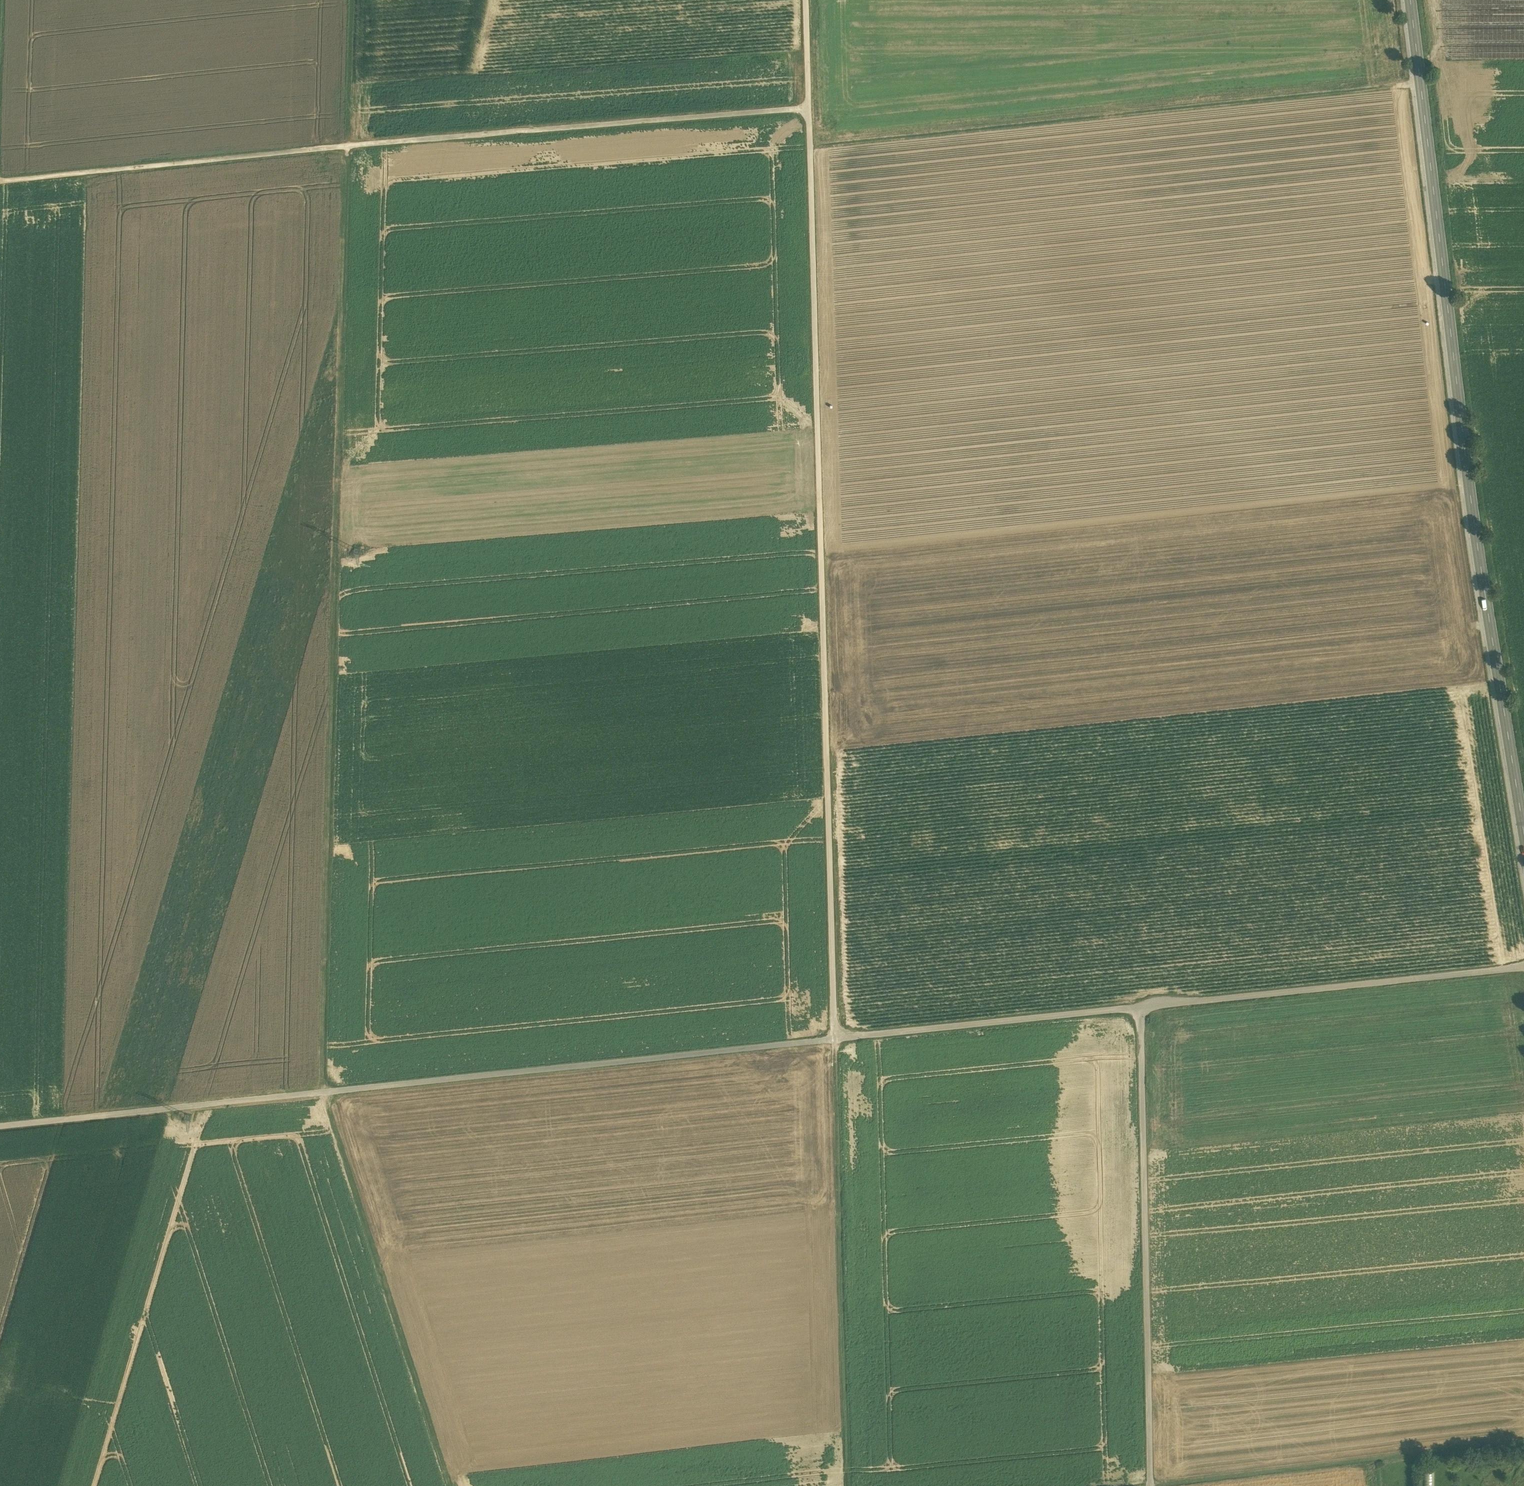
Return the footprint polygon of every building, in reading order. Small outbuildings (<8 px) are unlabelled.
[(1435,1471),(1423,1471),(1424,1485),(1435,1485),(1435,1471)]
